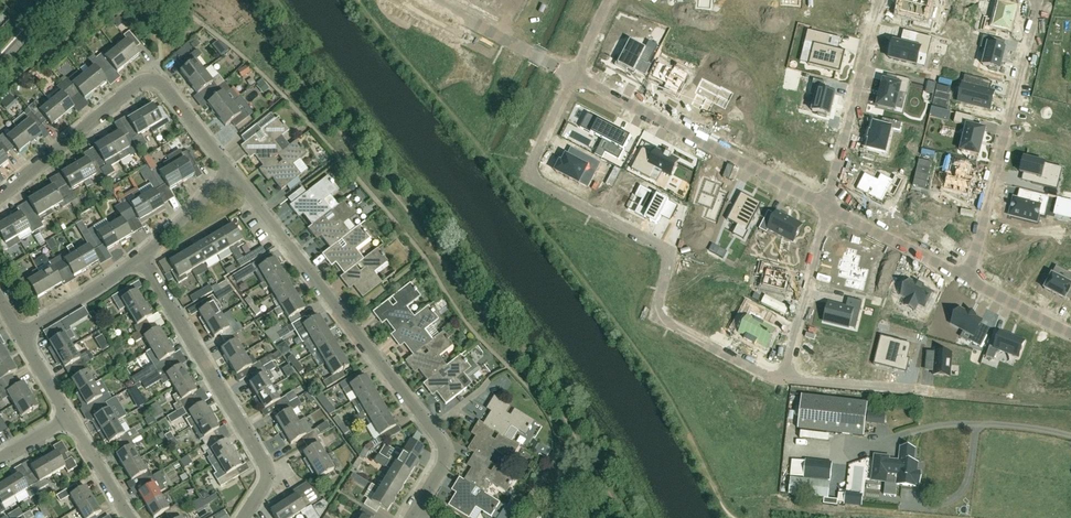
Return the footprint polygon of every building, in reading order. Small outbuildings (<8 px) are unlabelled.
[(698,8),(711,9),(712,0),(698,0),(698,8)] [(900,15),(907,16),(915,18),(913,27),(915,27),(931,31),(933,22),(928,20),(932,6),(910,0),(904,0),(902,6),(901,9),(902,9),(900,15)] [(986,20),(983,32),(996,35),(998,29),(1010,32),(1015,9),(1013,8),(1014,6),(1006,4),(1005,6),(999,5),(995,22),(986,20)] [(657,27),(652,37),(660,42),(665,32),(657,27)] [(140,45),(129,31),(124,36),(127,40),(116,49),(128,64),(139,55),(135,49),(140,45)] [(840,73),(846,52),(828,47),(830,36),(808,31),(805,42),(813,44),(808,65),(840,73)] [(893,42),(889,59),(916,66),(919,55),(927,57),(932,38),(917,35),(914,48),(893,42)] [(995,46),(996,40),(984,36),(980,49),(987,50),(983,66),(989,68),(989,70),(997,72),(998,70),(1000,70),(1005,49),(1004,48),(995,46)] [(621,54),(615,66),(627,72),(628,70),(634,73),(641,60),(649,64),(658,46),(649,42),(645,49),(631,41),(623,55),(621,54)] [(187,43),(176,53),(180,59),(192,49),(187,43)] [(101,54),(96,58),(107,72),(113,67),(117,73),(128,64),(116,49),(105,58),(101,54)] [(180,72),(189,83),(204,71),(195,60),(201,55),(197,50),(181,62),(185,67),(180,72)] [(107,72),(96,58),(91,63),(94,67),(83,76),(96,91),(106,82),(102,76),(107,72)] [(744,58),(741,64),(747,68),(750,62),(744,58)] [(660,64),(653,78),(666,85),(663,91),(677,98),(684,84),(686,85),(690,78),(688,77),(689,75),(675,68),(674,71),(660,64)] [(204,89),(208,95),(224,82),(218,75),(211,80),(204,71),(189,83),(197,94),(204,89)] [(67,79),(62,83),(74,98),(79,94),(84,100),(96,91),(83,76),(72,85),(67,79)] [(965,76),(962,85),(969,87),(965,103),(990,110),(995,93),(980,89),(982,80),(965,76)] [(884,81),(877,107),(895,111),(899,93),(906,95),(910,81),(897,77),(896,84),(884,81)] [(696,94),(691,105),(708,114),(714,103),(725,109),(734,93),(721,86),(721,88),(702,78),(694,93),(696,94)] [(826,83),(814,80),(810,94),(816,96),(813,112),(819,113),(818,115),(826,117),(827,115),(830,116),(835,94),(824,92),(826,83)] [(260,86),(265,94),(272,89),(267,81),(260,86)] [(208,104),(216,115),(237,99),(224,82),(208,95),(212,100),(208,104)] [(69,102),(74,98),(62,83),(56,88),(57,89),(47,98),(63,117),(74,108),(69,102)] [(929,83),(926,93),(934,95),(936,84),(929,83)] [(938,86),(933,106),(946,109),(951,90),(938,86)] [(28,108),(31,111),(42,125),(47,120),(52,127),(63,117),(47,98),(46,98),(50,102),(42,109),(36,102),(28,108)] [(237,99),(216,115),(225,126),(231,122),(235,127),(249,117),(245,111),(247,109),(242,102),(241,103),(237,99)] [(152,105),(140,112),(150,129),(162,122),(165,126),(171,122),(162,108),(156,111),(152,105)] [(18,128),(30,144),(41,135),(36,129),(42,125),(31,111),(25,116),(29,120),(18,128)] [(141,134),(150,129),(140,112),(127,119),(134,130),(128,134),(139,152),(138,150),(147,145),(141,134)] [(586,113),(578,127),(608,143),(603,152),(617,159),(630,135),(586,113)] [(956,114),(954,123),(967,126),(961,150),(960,151),(961,152),(961,151),(978,155),(978,156),(979,156),(979,155),(981,146),(983,139),(985,131),(986,130),(985,130),(972,127),(975,118),(956,114)] [(289,146),(281,136),(289,131),(279,117),(261,131),(257,126),(249,132),(253,137),(241,146),(246,153),(250,150),(263,167),(289,146)] [(869,140),(867,150),(870,150),(869,153),(879,155),(879,153),(885,154),(892,129),(900,132),(902,124),(883,119),(881,126),(874,124),(871,133),(870,133),(870,134),(871,135),(870,139),(869,139),(868,140),(869,140)] [(0,137),(0,139),(10,151),(14,148),(19,153),(30,144),(18,128),(6,138),(3,134),(0,137)] [(119,132),(107,139),(117,156),(127,150),(130,157),(139,152),(128,134),(122,137),(119,132)] [(9,161),(4,156),(10,151),(0,139),(0,168),(9,161)] [(120,161),(117,156),(107,139),(95,146),(101,158),(95,161),(104,176),(105,178),(107,177),(115,173),(111,167),(120,161)] [(297,140),(289,146),(263,167),(259,170),(264,176),(268,173),(281,189),(301,174),(293,164),(307,153),(297,140)] [(184,158),(172,166),(182,182),(194,175),(191,169),(196,165),(187,150),(182,154),(184,158)] [(642,150),(632,169),(650,179),(656,168),(663,172),(671,176),(679,161),(671,157),(666,154),(657,150),(654,156),(642,150)] [(928,165),(929,161),(931,153),(923,150),(919,163),(928,165)] [(560,162),(556,172),(579,184),(587,170),(595,174),(601,164),(581,154),(577,162),(566,156),(562,163),(560,162)] [(182,182),(172,166),(169,160),(163,163),(167,169),(159,173),(149,155),(143,159),(147,166),(160,188),(166,184),(170,190),(182,182)] [(1024,158),(1020,173),(1034,176),(1032,183),(1057,190),(1060,177),(1045,173),(1047,164),(1024,158)] [(86,159),(74,167),(84,183),(87,187),(91,185),(89,180),(96,176),(98,179),(104,176),(95,161),(89,165),(86,159)] [(944,190),(969,196),(973,181),(966,180),(967,176),(969,167),(954,163),(951,176),(948,175),(944,190)] [(139,171),(146,182),(148,180),(154,190),(142,197),(152,214),(156,212),(157,215),(165,210),(164,207),(155,191),(160,188),(147,166),(139,171)] [(62,188),(71,203),(77,199),(72,190),(84,183),(74,167),(62,174),(68,184),(62,188)] [(865,174),(857,190),(866,194),(865,196),(872,199),(873,198),(882,203),(887,193),(894,197),(903,180),(895,176),(893,181),(881,175),(878,181),(865,174)] [(308,229),(345,200),(332,210),(324,200),(337,190),(327,177),(306,193),(302,188),(297,192),(301,197),(290,206),(295,212),(299,209),(312,225),(308,229)] [(697,198),(696,203),(708,207),(704,217),(716,222),(727,193),(720,190),(722,183),(705,177),(697,198)] [(53,186),(40,193),(51,210),(60,204),(63,203),(65,206),(71,203),(62,188),(56,191),(53,186)] [(642,200),(635,213),(650,221),(650,222),(657,225),(661,217),(663,213),(673,218),(678,207),(669,202),(669,201),(641,187),(640,188),(636,197),(642,200)] [(147,217),(152,214),(142,197),(141,198),(138,192),(133,196),(136,201),(129,205),(127,201),(121,205),(130,219),(136,216),(141,224),(148,220),(147,217)] [(50,210),(51,210),(40,193),(29,200),(35,211),(29,215),(38,230),(44,226),(42,223),(44,222),(43,220),(53,214),(50,210)] [(741,193),(727,221),(738,226),(739,227),(738,229),(747,233),(747,232),(757,214),(756,214),(761,204),(753,200),(752,201),(749,199),(750,198),(741,193)] [(1009,214),(1009,216),(1010,216),(1032,221),(1034,212),(1039,214),(1044,215),(1048,198),(1032,195),(1031,202),(1018,199),(1015,198),(1014,198),(1013,199),(1014,199),(1010,214),(1009,214)] [(1070,212),(1070,201),(1059,198),(1057,208),(1070,212)] [(345,200),(308,229),(313,235),(317,232),(330,248),(349,234),(342,224),(356,213),(345,200)] [(130,219),(121,205),(116,208),(122,219),(110,226),(119,243),(132,235),(124,223),(130,219)] [(13,217),(7,220),(18,237),(20,241),(38,230),(29,215),(23,218),(18,210),(11,214),(13,217)] [(774,218),(767,215),(759,229),(767,233),(769,230),(794,243),(803,225),(777,212),(776,215),(774,218)] [(2,252),(8,249),(5,244),(18,237),(7,220),(0,225),(0,249),(2,252)] [(244,245),(241,241),(242,241),(233,225),(220,232),(229,248),(229,249),(240,268),(253,260),(249,254),(243,258),(237,249),(244,245)] [(107,250),(119,243),(110,226),(97,233),(95,230),(89,234),(98,248),(104,244),(107,250)] [(341,278),(378,249),(378,248),(364,259),(356,249),(370,239),(360,226),(349,234),(330,248),(323,254),(328,261),(332,258),(344,274),(341,277),(341,278)] [(229,248),(220,232),(207,240),(217,256),(229,249),(229,248)] [(89,245),(76,253),(86,270),(98,262),(92,251),(98,248),(89,234),(84,237),(89,245)] [(702,239),(699,247),(707,251),(710,242),(702,239)] [(217,256),(207,240),(195,247),(204,263),(217,256)] [(61,256),(55,259),(64,274),(69,271),(73,277),(86,270),(76,253),(72,245),(66,248),(71,256),(64,260),(61,256)] [(716,255),(719,249),(713,246),(710,252),(716,255)] [(204,263),(195,247),(182,255),(192,270),(204,263)] [(840,258),(837,269),(839,269),(837,277),(846,279),(844,286),(863,291),(869,270),(858,267),(861,256),(856,255),(857,250),(847,248),(846,252),(844,252),(842,259),(840,258)] [(363,297),(382,282),(374,272),(388,261),(378,249),(341,278),(346,284),(350,280),(363,297)] [(110,250),(101,253),(104,262),(113,259),(110,250)] [(192,270),(182,255),(169,262),(174,270),(171,272),(178,283),(187,278),(185,274),(192,270)] [(262,283),(282,271),(274,259),(267,263),(264,257),(251,265),(255,271),(262,283)] [(58,277),(64,274),(55,259),(50,263),(49,262),(37,270),(50,291),(62,284),(58,277)] [(762,263),(759,275),(766,277),(763,288),(786,293),(788,282),(786,281),(787,277),(773,273),(775,266),(762,263)] [(228,275),(228,274),(236,270),(233,265),(225,270),(228,275)] [(19,281),(28,295),(34,292),(38,298),(50,291),(37,270),(31,273),(34,278),(28,282),(25,277),(19,281)] [(262,283),(260,284),(264,290),(269,286),(274,293),(289,284),(282,271),(262,283)] [(1043,286),(1045,287),(1044,289),(1065,300),(1070,289),(1070,275),(1067,283),(1052,275),(1050,279),(1047,278),(1043,286)] [(221,290),(229,286),(226,281),(218,286),(221,290)] [(905,289),(901,296),(907,299),(919,305),(925,308),(928,301),(929,302),(930,300),(929,299),(933,293),(924,288),(925,287),(924,286),(923,287),(919,285),(919,284),(918,285),(909,281),(906,287),(905,287),(904,289),(905,289)] [(395,332),(414,317),(407,307),(421,296),(411,283),(373,312),(378,318),(382,315),(395,332)] [(271,295),(273,300),(276,298),(281,306),(297,296),(289,284),(274,293),(274,294),(271,295)] [(203,289),(206,295),(213,291),(210,285),(203,289)] [(129,313),(147,302),(144,304),(136,291),(131,294),(127,288),(112,298),(120,311),(126,307),(129,313)] [(206,295),(203,289),(190,297),(193,303),(206,295)] [(216,302),(213,296),(201,303),(204,309),(199,312),(202,317),(199,319),(204,326),(222,315),(219,311),(222,309),(217,301),(216,302)] [(304,309),(297,296),(281,306),(274,310),(278,316),(285,312),(288,319),(304,309)] [(245,300),(251,308),(255,305),(249,297),(245,300)] [(873,297),(871,303),(880,306),(881,299),(873,297)] [(828,303),(824,322),(849,328),(853,311),(860,312),(863,302),(848,299),(846,308),(828,303)] [(885,300),(883,310),(892,312),(894,302),(885,300)] [(748,318),(740,334),(747,338),(745,341),(755,346),(757,343),(767,348),(773,336),(772,335),(774,332),(765,328),(766,327),(760,323),(766,311),(747,301),(740,314),(748,318)] [(147,302),(129,313),(137,325),(134,327),(138,333),(150,325),(147,320),(152,317),(149,312),(151,310),(147,302)] [(255,305),(251,308),(256,315),(261,312),(255,305)] [(439,319),(429,306),(414,317),(395,332),(391,335),(396,342),(400,338),(413,355),(432,340),(425,330),(439,319)] [(960,310),(952,324),(964,331),(974,336),(971,342),(981,348),(987,336),(978,331),(981,325),(982,322),(975,318),(976,316),(975,315),(969,312),(968,312),(967,314),(960,310)] [(208,334),(211,332),(214,338),(220,334),(223,340),(235,333),(231,327),(229,328),(222,315),(204,326),(208,334)] [(311,339),(327,329),(319,316),(303,325),(303,326),(295,330),(299,336),(307,332),(311,339)] [(150,325),(138,333),(132,336),(135,343),(144,338),(152,350),(166,341),(159,329),(154,332),(150,325)] [(269,338),(282,330),(278,325),(265,332),(269,338)] [(50,350),(54,358),(72,347),(69,341),(74,338),(70,331),(66,333),(63,327),(51,334),(55,340),(49,343),(52,348),(50,350)] [(334,341),(327,329),(311,339),(318,351),(334,341)] [(282,330),(269,338),(272,344),(285,336),(282,330)] [(432,340),(413,355),(405,361),(411,368),(415,365),(427,381),(423,384),(424,384),(461,355),(447,366),(439,356),(453,345),(443,332),(432,340)] [(990,346),(986,356),(994,359),(998,350),(1019,358),(1025,341),(1000,332),(994,348),(990,346)] [(235,333),(223,340),(227,346),(221,349),(229,362),(244,353),(237,340),(239,339),(235,333)] [(102,352),(109,347),(102,334),(96,338),(97,340),(95,341),(102,352)] [(802,335),(798,356),(804,357),(809,336),(802,335)] [(874,365),(889,369),(890,366),(895,368),(894,370),(907,373),(910,359),(907,358),(899,356),(902,342),(903,341),(881,336),(874,365)] [(157,364),(160,370),(172,363),(169,357),(174,354),(171,349),(173,347),(169,340),(166,341),(152,350),(159,363),(157,364)] [(334,341),(318,351),(325,363),(342,354),(334,341)] [(119,345),(113,349),(117,357),(123,353),(119,345)] [(9,359),(2,347),(0,348),(0,364),(9,359)] [(70,366),(73,371),(86,364),(89,362),(86,356),(82,358),(79,353),(76,354),(72,347),(54,358),(59,365),(62,363),(65,369),(70,366)] [(927,352),(926,362),(935,363),(934,372),(933,375),(950,377),(952,354),(927,352)] [(274,360),(272,356),(271,354),(257,363),(253,355),(248,359),(244,353),(229,362),(237,375),(247,369),(251,375),(272,362),(271,362),(274,360)] [(349,366),(342,354),(325,363),(333,376),(323,382),(327,388),(332,384),(345,376),(342,371),(349,366)] [(288,358),(294,366),(298,363),(293,355),(288,358)] [(461,355),(424,384),(429,391),(433,388),(445,404),(465,389),(457,379),(471,368),(461,355)] [(13,380),(10,375),(17,371),(9,359),(0,364),(0,388),(13,380)] [(272,362),(251,375),(254,380),(249,383),(256,396),(253,398),(272,387),(268,381),(274,378),(270,371),(275,368),(272,362)] [(163,385),(170,381),(174,388),(189,379),(181,366),(176,369),(172,363),(160,370),(141,382),(146,389),(161,380),(163,385)] [(298,363),(294,366),(299,373),(304,370),(298,363)] [(76,395),(94,384),(87,372),(90,370),(86,364),(73,371),(77,378),(72,381),(79,393),(76,395)] [(342,382),(343,382),(340,384),(346,395),(354,392),(357,398),(373,389),(366,376),(358,380),(355,374),(342,382)] [(174,406),(177,411),(183,408),(195,400),(191,395),(197,391),(193,386),(196,385),(191,377),(189,379),(174,388),(178,394),(173,397),(177,404),(174,406)] [(31,395),(28,390),(30,389),(26,381),(17,387),(13,380),(0,388),(0,398),(2,401),(9,397),(14,405),(31,395)] [(93,403),(96,408),(111,400),(111,399),(108,393),(102,397),(94,384),(76,395),(81,403),(84,401),(87,406),(93,403)] [(272,387),(253,398),(258,406),(261,404),(264,409),(274,403),(277,409),(289,402),(286,396),(280,400),(272,387)] [(360,413),(381,401),(373,389),(357,398),(353,401),(356,407),(361,404),(365,410),(360,413)] [(329,402),(323,394),(318,398),(323,406),(329,402)] [(31,395),(14,405),(21,417),(38,407),(31,395)] [(864,436),(868,403),(802,395),(798,428),(864,436)] [(484,424),(505,437),(511,426),(527,436),(535,421),(495,396),(490,404),(495,406),(484,424)] [(97,422),(93,424),(99,432),(117,421),(125,417),(127,415),(116,397),(114,398),(111,399),(111,400),(96,408),(100,414),(94,418),(97,422)] [(209,406),(207,408),(203,403),(198,406),(195,400),(183,408),(189,418),(186,420),(191,428),(197,425),(214,414),(209,406)] [(369,425),(372,423),(388,414),(381,401),(360,413),(357,415),(361,422),(365,419),(369,425)] [(281,433),(298,422),(291,410),(293,409),(289,402),(277,409),(281,415),(275,418),(278,424),(277,425),(281,433)] [(201,438),(205,444),(201,447),(217,437),(214,432),(219,429),(216,424),(219,422),(214,414),(197,425),(204,437),(201,438)] [(395,426),(388,414),(372,423),(380,436),(377,437),(381,443),(393,436),(390,429),(395,426)] [(333,419),(339,427),(343,424),(337,416),(333,419)] [(317,428),(312,431),(304,419),(298,422),(281,433),(286,441),(288,439),(291,444),(302,438),(305,444),(317,437),(320,435),(317,428)] [(163,422),(166,433),(171,432),(168,420),(163,422)] [(120,426),(117,421),(99,432),(104,441),(107,439),(110,443),(115,440),(119,446),(137,435),(133,429),(129,431),(125,424),(120,426)] [(469,449),(475,453),(490,462),(496,451),(511,461),(520,446),(505,437),(484,424),(480,421),(475,428),(480,431),(469,449)] [(343,424),(339,427),(344,435),(349,431),(343,424)] [(140,434),(137,435),(119,446),(122,452),(116,455),(124,468),(139,459),(132,446),(143,439),(140,434)] [(212,466),(236,451),(232,444),(229,446),(226,440),(221,444),(217,437),(201,447),(205,453),(207,451),(210,457),(208,458),(212,466)] [(308,467),(326,456),(319,444),(321,443),(317,437),(305,444),(309,449),(303,453),(307,458),(303,460),(308,467)] [(395,464),(411,474),(418,461),(416,460),(424,447),(411,439),(403,452),(397,448),(395,451),(389,461),(394,465),(395,464)] [(873,469),(872,480),(878,480),(885,481),(896,483),(896,484),(897,484),(913,486),(915,486),(916,483),(919,483),(921,473),(917,472),(917,469),(918,463),(916,463),(914,463),(915,449),(901,447),(899,461),(889,459),(889,457),(875,455),(873,469)] [(369,451),(368,451),(364,448),(359,456),(364,459),(369,451)] [(221,486),(239,475),(236,470),(241,466),(238,461),(241,459),(236,451),(212,466),(213,466),(217,473),(214,475),(221,486)] [(56,452),(44,459),(52,474),(65,467),(68,472),(77,467),(72,458),(69,460),(65,454),(60,457),(56,452)] [(326,456),(308,467),(313,475),(316,473),(319,478),(339,466),(332,453),(326,456)] [(475,462),(465,480),(486,493),(492,483),(507,492),(516,478),(490,462),(475,453),(471,460),(475,462)] [(52,474),(44,459),(42,457),(34,461),(36,464),(30,467),(34,473),(28,476),(37,491),(48,485),(45,479),(52,474)] [(141,483),(152,476),(149,470),(147,471),(139,459),(124,468),(132,481),(137,478),(141,483)] [(358,459),(352,467),(357,470),(363,462),(358,459)] [(806,459),(805,461),(804,477),(830,480),(832,462),(806,459)] [(391,470),(387,477),(403,486),(411,474),(395,464),(394,465),(389,461),(385,466),(391,470)] [(153,476),(152,476),(141,483),(144,489),(138,492),(146,505),(161,496),(159,493),(166,489),(163,484),(167,482),(160,472),(153,476)] [(19,474),(6,482),(15,497),(25,491),(30,499),(38,493),(37,491),(28,476),(22,479),(19,474)] [(395,499),(403,486),(387,477),(380,488),(372,484),(395,499)] [(449,506),(469,517),(470,517),(476,508),(492,517),(501,502),(486,493),(465,480),(460,477),(456,484),(460,487),(449,506)] [(830,482),(790,477),(789,493),(828,498),(830,482)] [(363,479),(360,485),(365,488),(369,483),(363,479)] [(6,482),(0,485),(0,514),(6,510),(2,504),(15,497),(6,482)] [(76,483),(63,491),(61,493),(57,495),(60,500),(70,494),(78,508),(93,499),(85,486),(80,489),(76,483)] [(395,499),(372,484),(369,489),(376,494),(372,501),(367,499),(364,504),(377,512),(380,507),(387,511),(395,499)] [(313,508),(318,516),(328,504),(323,500),(318,503),(311,492),(305,496),(313,508)] [(192,508),(201,515),(213,501),(205,494),(192,508)] [(281,500),(293,517),(305,509),(306,512),(313,508),(305,496),(300,500),(296,494),(291,498),(289,495),(282,499),(281,500)] [(168,517),(180,510),(177,504),(169,509),(161,496),(146,505),(154,517),(165,512),(168,517)] [(847,504),(864,507),(865,499),(848,497),(847,504)] [(95,515),(101,512),(93,499),(78,508),(84,517),(97,517),(95,515)] [(281,500),(274,504),(276,507),(271,510),(276,517),(292,517),(293,517),(281,500)] [(35,513),(39,517),(47,517),(51,515),(44,506),(35,513)] [(180,510),(168,517),(188,517),(186,515),(190,513),(186,507),(180,510)] [(375,515),(362,508),(358,513),(362,516),(361,517),(373,517),(375,515)]
